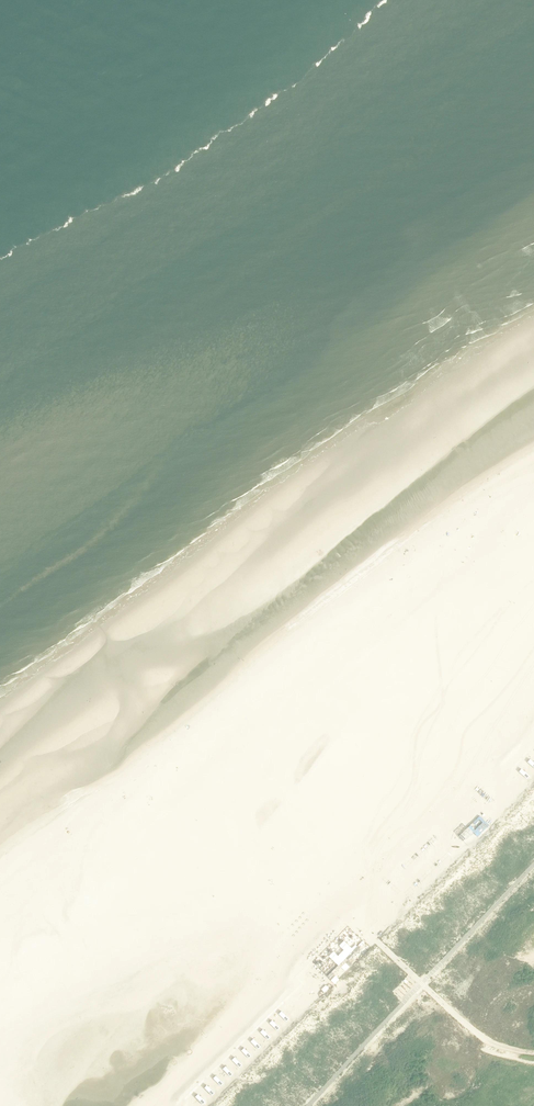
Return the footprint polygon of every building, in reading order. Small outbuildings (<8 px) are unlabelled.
[(472,832),(477,826),(473,822),(467,827),(458,837),(463,842),(472,832)] [(393,909),(400,900),(395,896),(390,902),(388,901),(386,903),(393,909)] [(351,963),(358,956),(348,947),(334,961),(340,969),(348,961),(351,963)]
